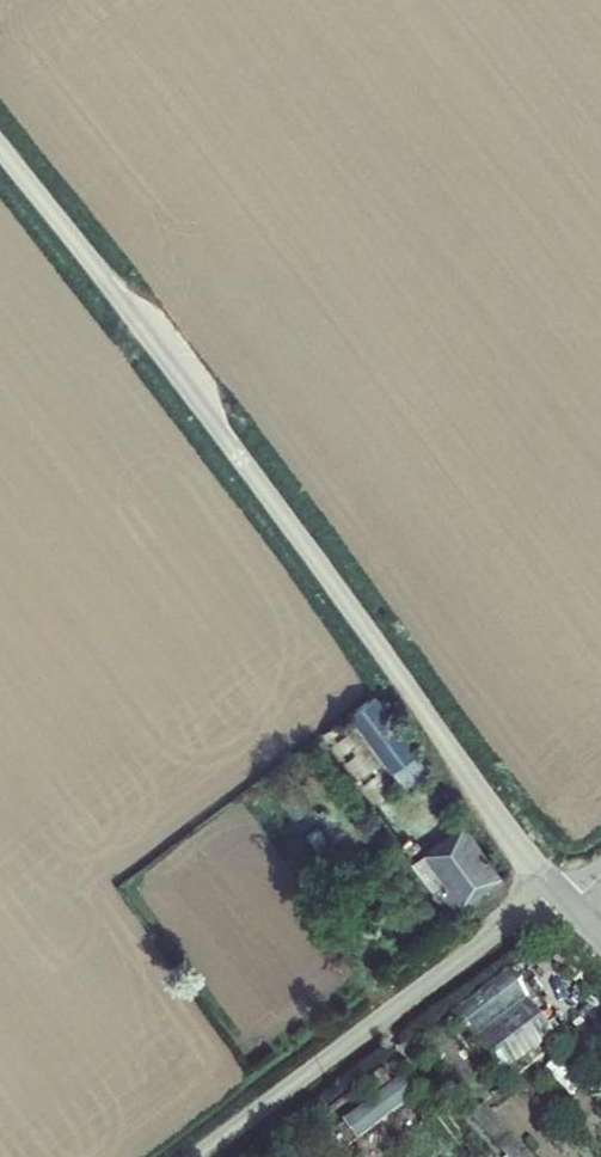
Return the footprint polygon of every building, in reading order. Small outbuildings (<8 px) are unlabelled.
[(383,706),(364,719),(402,768),(419,756),(383,706)] [(475,825),(427,864),(465,913),(511,878),(475,825)] [(451,1015),(500,1078),(555,1034),(506,972),(451,1015)] [(396,1083),(341,1122),(355,1142),(410,1102),(396,1083)]
